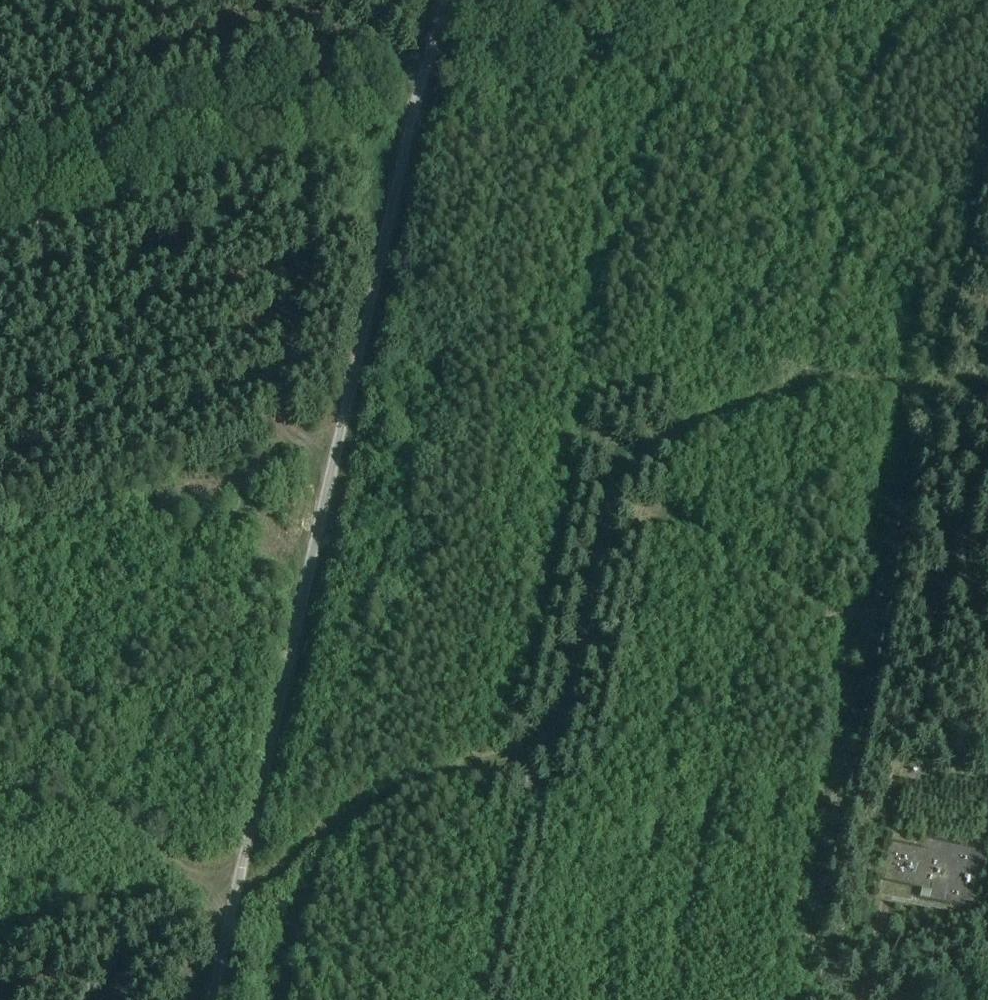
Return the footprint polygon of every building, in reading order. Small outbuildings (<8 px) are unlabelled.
[(920,899),(929,900),(930,901),(932,892),(922,890),(921,894),(920,899)]
